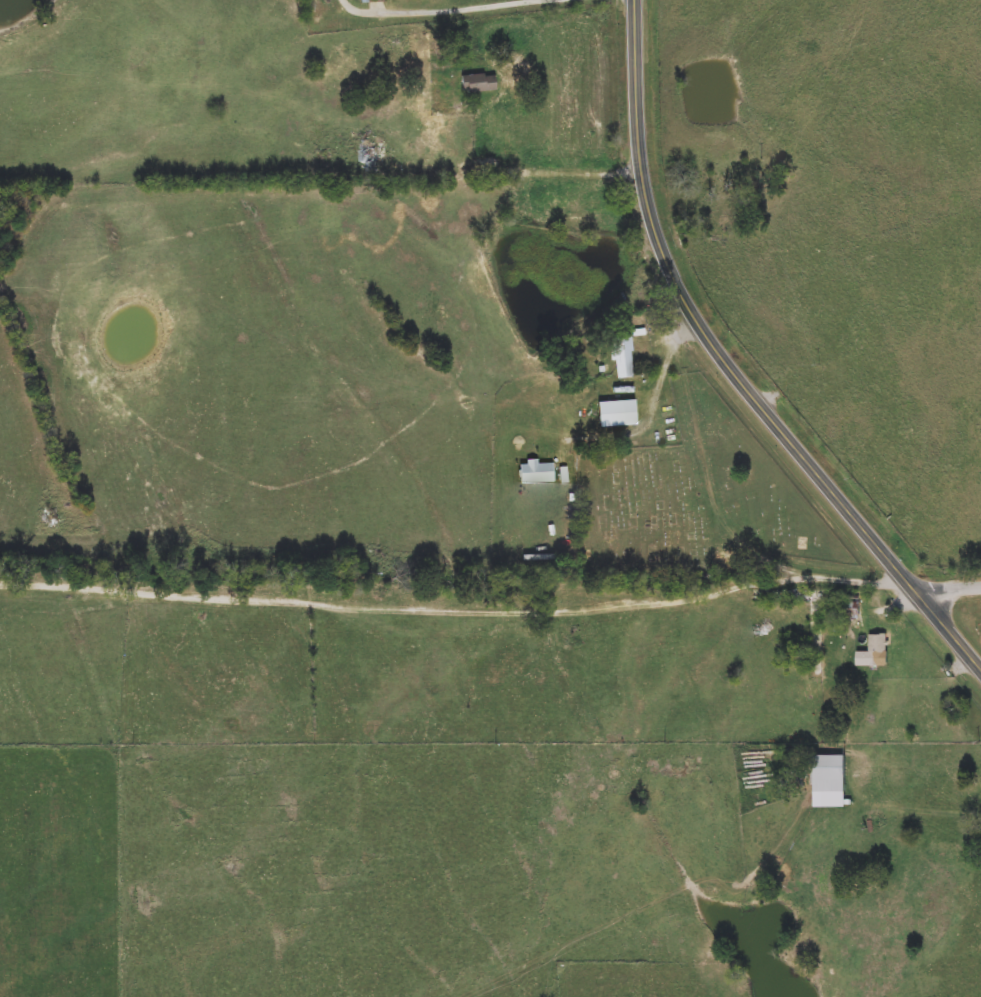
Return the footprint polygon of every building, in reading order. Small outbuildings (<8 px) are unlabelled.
[(464,97),(448,89),(452,80),(468,87),(464,97)] [(614,337),(632,337),(632,369),(614,369),(614,337)] [(869,635),(886,635),(886,654),(883,654),(883,666),(869,666),(869,635)] [(846,792),(815,792),(815,756),(846,756),(846,792)]
